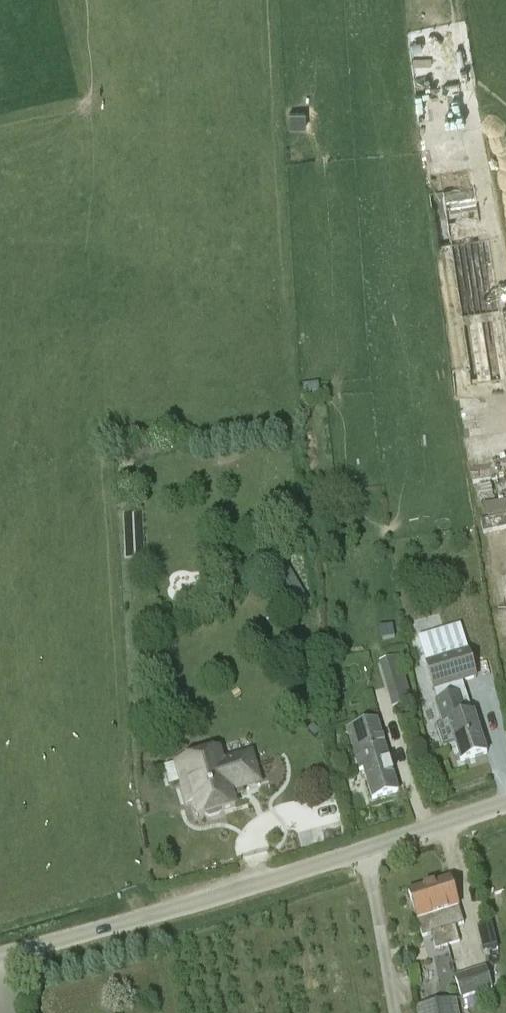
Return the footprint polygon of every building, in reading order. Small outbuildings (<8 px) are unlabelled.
[(443,171),(465,367),(453,368),(456,397),(473,395),(471,382),(503,378),(479,167),(443,171)] [(465,456),(491,454),(489,440),(464,442),(465,456)] [(482,524),(484,535),(488,534),(505,610),(505,519),(482,524)] [(442,725),(447,724),(451,736),(460,765),(487,756),(473,715),(470,716),(459,684),(476,679),(459,625),(417,638),(436,701),(434,702),(442,725)] [(395,638),(392,626),(381,628),(383,640),(395,638)] [(388,697),(408,692),(398,657),(378,662),(388,697)] [(378,722),(346,732),(358,772),(363,771),(372,802),(398,794),(389,763),(390,763),(378,722)] [(220,812),(235,807),(230,792),(259,784),(255,771),(250,754),(222,762),(219,752),(175,764),(186,804),(194,802),(195,806),(198,818),(204,816),(209,818),(218,816),(220,812)] [(449,881),(428,888),(448,948),(460,944),(455,929),(464,926),(458,910),(449,881)] [(428,888),(408,894),(417,924),(422,939),(430,936),(435,952),(448,948),(428,888)] [(492,924),(479,927),(485,952),(498,949),(492,924)] [(485,969),(454,979),(461,1001),(473,997),(492,991),(485,969)] [(416,1007),(417,1012),(458,1012),(456,1000),(416,1007)]
